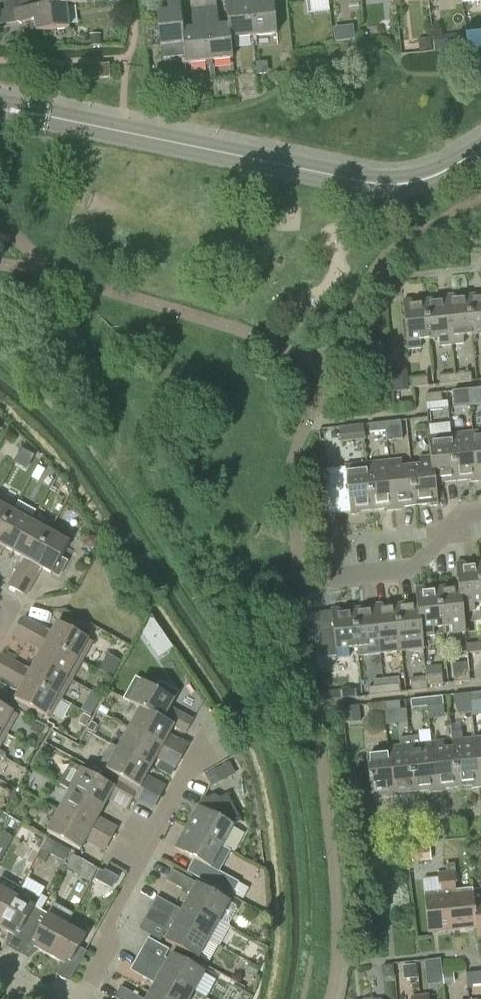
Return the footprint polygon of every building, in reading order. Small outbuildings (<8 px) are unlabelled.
[(25,9),(67,5),(86,3),(86,0),(24,0),(25,9)] [(185,57),(183,31),(180,0),(167,0),(169,13),(158,14),(161,48),(162,48),(163,59),(185,57)] [(185,57),(186,65),(210,63),(204,0),(191,0),(190,0),(194,30),(183,31),(185,57)] [(210,63),(233,60),(231,40),(229,26),(219,27),(216,0),(204,0),(210,63)] [(229,26),(231,40),(253,38),(249,0),(236,0),(237,5),(227,7),(229,26)] [(253,38),(277,35),(274,1),(263,2),(262,0),(249,0),(253,38)] [(67,5),(25,9),(5,11),(6,26),(35,23),(36,33),(69,30),(67,5)] [(469,30),(470,46),(480,46),(480,29),(469,30)] [(84,67),(86,81),(110,78),(109,64),(84,67)] [(469,295),(474,338),(480,337),(480,294),(469,295)] [(469,295),(448,298),(453,346),(464,345),(463,339),(474,338),(469,295)] [(448,298),(426,300),(431,341),(438,341),(439,348),(453,346),(448,298)] [(431,341),(426,300),(404,302),(409,351),(421,350),(421,343),(431,341)] [(471,374),(456,375),(457,384),(472,382),(471,374)] [(457,384),(456,375),(439,377),(440,386),(457,384)] [(411,380),(412,388),(428,387),(427,378),(411,380)] [(470,391),(471,407),(480,407),(480,390),(470,391)] [(471,407),(470,391),(453,393),(454,409),(471,407)] [(441,394),(425,396),(428,418),(431,418),(431,411),(438,410),(438,403),(442,402),(441,394)] [(428,418),(412,420),(413,428),(429,427),(428,418)] [(401,421),(385,423),(386,432),(402,430),(401,421)] [(433,423),(434,434),(454,433),(454,422),(433,423)] [(386,432),(385,423),(369,425),(370,433),(386,432)] [(342,428),(343,436),(358,435),(357,426),(342,428)] [(474,433),(452,436),(457,485),(479,482),(474,433)] [(429,438),(431,457),(432,457),(435,487),(437,487),(457,485),(452,436),(429,438)] [(420,466),(412,467),(416,509),(439,507),(437,487),(435,487),(432,457),(431,457),(419,459),(420,466)] [(401,461),(389,462),(394,511),(416,509),(412,467),(402,468),(401,461)] [(377,471),(369,472),(373,514),(394,511),(389,462),(376,463),(377,471)] [(373,514),(369,472),(359,473),(358,465),(346,466),(352,516),(373,514)] [(14,508),(0,500),(0,533),(14,508)] [(14,554),(33,519),(14,508),(0,533),(0,556),(4,549),(14,554)] [(16,572),(25,577),(52,530),(33,519),(14,554),(23,560),(16,572)] [(52,530),(25,577),(35,582),(42,570),(52,576),(53,574),(59,578),(68,562),(62,559),(72,541),(52,530)] [(459,584),(460,584),(463,613),(465,613),(475,612),(475,605),(480,605),(480,573),(480,563),(457,565),(459,584)] [(460,584),(459,584),(439,587),(444,629),(451,628),(452,636),(467,634),(465,613),(463,613),(460,584)] [(417,589),(418,601),(419,601),(423,639),(424,639),(434,638),(433,630),(444,629),(439,587),(417,589)] [(419,601),(418,601),(398,603),(403,653),(425,650),(424,639),(423,639),(419,601)] [(398,603),(376,606),(381,655),(403,653),(398,603)] [(376,606),(355,608),(360,657),(381,655),(376,606)] [(335,631),(319,633),(320,640),(322,661),(350,658),(349,650),(358,649),(359,657),(360,657),(355,608),(332,610),(335,631)] [(161,620),(145,629),(161,657),(176,648),(161,620)] [(40,628),(35,636),(82,663),(93,644),(58,624),(52,634),(40,628)] [(42,653),(36,662),(72,682),(82,663),(35,636),(30,646),(42,653)] [(466,646),(467,654),(480,652),(480,644),(466,646)] [(19,666),(14,675),(61,701),(72,682),(36,662),(31,672),(19,666)] [(452,665),(454,683),(470,681),(468,663),(452,665)] [(61,701),(14,675),(9,684),(20,691),(14,701),(50,721),(61,701)] [(442,676),(427,678),(428,686),(443,684),(442,676)] [(428,686),(427,678),(410,679),(412,693),(428,690),(428,686)] [(142,683),(130,704),(140,710),(174,728),(186,735),(193,722),(170,710),(174,701),(142,683)] [(400,685),(385,687),(386,695),(401,693),(400,685)] [(386,695),(385,687),(368,688),(369,697),(386,695)] [(356,689),(340,691),(341,700),(357,698),(356,689)] [(94,691),(86,710),(96,714),(104,696),(94,691)] [(471,695),(472,703),(480,702),(480,694),(471,695)] [(472,703),(471,695),(454,696),(455,705),(458,704),(459,711),(471,710),(470,703),(472,703)] [(443,698),(428,699),(428,707),(443,706),(443,698)] [(428,707),(428,699),(411,701),(412,709),(428,707)] [(400,702),(385,703),(386,712),(401,710),(400,702)] [(386,712),(385,703),(368,705),(369,714),(386,712)] [(140,710),(130,730),(169,752),(173,745),(167,741),(174,728),(140,710),(130,704),(130,705),(140,710)] [(7,735),(17,716),(0,706),(0,731),(7,735)] [(112,745),(111,746),(151,768),(158,756),(165,760),(169,752),(130,730),(119,749),(112,745)] [(453,734),(459,792),(480,790),(480,787),(476,741),(463,743),(462,733),(453,734)] [(444,745),(433,746),(438,794),(459,792),(453,734),(451,734),(453,748),(444,749),(444,745)] [(418,737),(411,738),(417,797),(438,794),(433,746),(420,747),(418,737)] [(400,749),(390,750),(394,799),(417,797),(411,738),(399,739),(400,749)] [(107,772),(104,776),(124,787),(121,793),(137,802),(143,792),(147,794),(151,785),(144,782),(151,768),(111,746),(101,765),(102,769),(107,772)] [(394,799),(390,750),(376,752),(376,758),(368,759),(373,801),(394,799)] [(208,773),(214,785),(240,774),(234,761),(208,773)] [(60,786),(71,792),(102,810),(107,801),(126,812),(133,801),(137,803),(137,802),(121,793),(124,787),(104,776),(101,782),(82,771),(80,774),(70,768),(60,786)] [(71,792),(59,812),(99,834),(103,826),(95,822),(102,810),(71,792)] [(204,798),(187,828),(230,853),(230,851),(222,847),(233,827),(241,822),(227,795),(212,802),(204,798)] [(99,834),(59,812),(47,834),(79,852),(87,838),(94,842),(99,834)] [(230,853),(187,828),(175,849),(213,871),(206,883),(231,897),(239,883),(219,872),(230,853)] [(0,842),(0,848),(6,851),(13,839),(5,834),(0,842)] [(191,895),(186,903),(219,921),(220,921),(228,926),(237,910),(236,906),(172,871),(166,882),(191,895)] [(478,939),(474,889),(458,891),(456,873),(447,874),(453,932),(477,929),(478,939)] [(428,934),(453,932),(447,874),(438,875),(440,892),(424,894),(428,934)] [(19,889),(0,878),(0,924),(19,889)] [(25,939),(48,898),(42,895),(39,900),(19,889),(0,924),(0,930),(13,938),(15,933),(25,939)] [(33,949),(49,958),(66,927),(47,916),(55,902),(48,898),(25,939),(35,945),(33,949)] [(157,898),(151,908),(209,941),(219,921),(186,903),(182,912),(157,898)] [(209,941),(151,908),(145,920),(170,934),(165,942),(198,960),(209,941)] [(66,927),(49,958),(64,967),(67,962),(77,968),(86,953),(79,949),(85,938),(66,927)] [(141,950),(136,960),(194,992),(204,973),(172,955),(167,964),(141,950)] [(445,957),(429,959),(432,983),(447,981),(445,957)] [(150,993),(161,998),(190,998),(194,992),(136,960),(129,971),(154,986),(150,993)] [(470,972),(471,987),(480,987),(480,971),(470,972)] [(120,988),(114,998),(115,998),(139,998),(120,988)]
